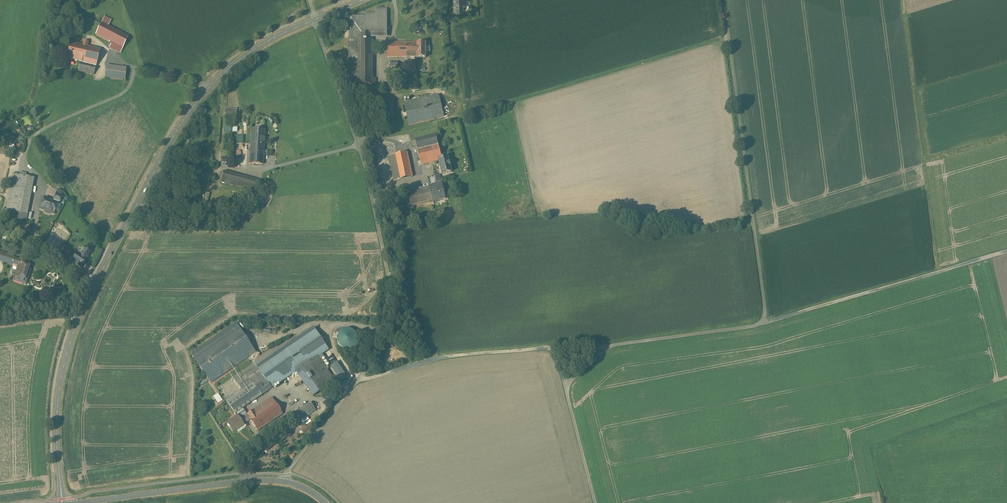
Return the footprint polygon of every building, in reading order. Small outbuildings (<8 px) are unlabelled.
[(455,10),(466,10),(466,0),(454,0),(455,10)] [(366,17),(350,17),(350,34),(372,34),(387,34),(387,9),(376,9),(376,14),(366,14),(366,17)] [(105,17),(96,35),(113,43),(110,48),(120,53),(128,36),(108,27),(111,20),(105,17)] [(372,34),(350,34),(350,84),(372,84),(372,34)] [(83,46),(71,43),(67,59),(80,62),(82,63),(85,46),(87,47),(88,43),(84,42),(83,46)] [(413,43),(413,57),(417,57),(417,58),(426,58),(426,43),(417,43),(416,42),(413,42),(413,43)] [(413,43),(387,43),(387,57),(413,57),(413,43)] [(87,47),(85,46),(82,63),(80,62),(78,71),(93,75),(99,50),(87,47)] [(126,68),(106,66),(105,78),(124,80),(126,68)] [(438,95),(404,103),(409,125),(444,117),(438,95)] [(236,116),(236,108),(227,107),(227,116),(236,116)] [(251,129),(250,144),(264,145),(264,143),(266,143),(266,139),(264,139),(264,130),(251,129)] [(436,134),(415,139),(421,164),(438,160),(438,159),(442,158),(436,134)] [(250,144),(249,164),(263,164),(264,145),(250,144)] [(407,152),(388,156),(389,163),(390,163),(394,180),(412,176),(407,152)] [(438,159),(438,160),(442,174),(452,171),(448,157),(442,158),(438,159)] [(261,181),(224,171),(221,181),(258,191),(261,181)] [(34,177),(13,173),(7,209),(28,213),(34,177)] [(441,183),(407,191),(411,206),(445,197),(441,183)] [(57,192),(54,200),(58,202),(59,203),(62,195),(57,192)] [(54,200),(45,197),(41,208),(54,213),(58,202),(54,200)] [(66,248),(63,253),(69,257),(72,252),(66,248)] [(77,253),(72,261),(81,267),(86,259),(90,252),(85,248),(80,255),(77,253)] [(12,263),(14,258),(12,257),(13,255),(0,251),(0,259),(12,263)] [(14,258),(12,263),(18,265),(13,280),(24,283),(27,273),(28,274),(30,270),(28,269),(30,266),(25,264),(26,260),(21,258),(20,260),(14,258)] [(236,324),(192,354),(211,383),(255,352),(236,324)] [(314,328),(257,367),(271,388),(296,371),(318,356),(329,349),(314,328)] [(341,348),(358,347),(358,329),(340,329),(341,348)] [(318,356),(296,371),(313,396),(336,381),(318,356)] [(271,388),(257,367),(236,381),(242,389),(226,400),(235,413),(271,388)] [(219,403),(224,400),(219,393),(215,396),(219,403)] [(271,399),(247,415),(250,420),(257,431),(281,414),(271,399)] [(310,402),(289,416),(295,425),(316,410),(310,402)] [(247,415),(240,420),(243,424),(250,420),(247,415)] [(237,417),(227,424),(233,432),(243,425),(243,424),(240,420),(237,417)] [(302,429),(304,433),(313,427),(311,424),(302,429)]
